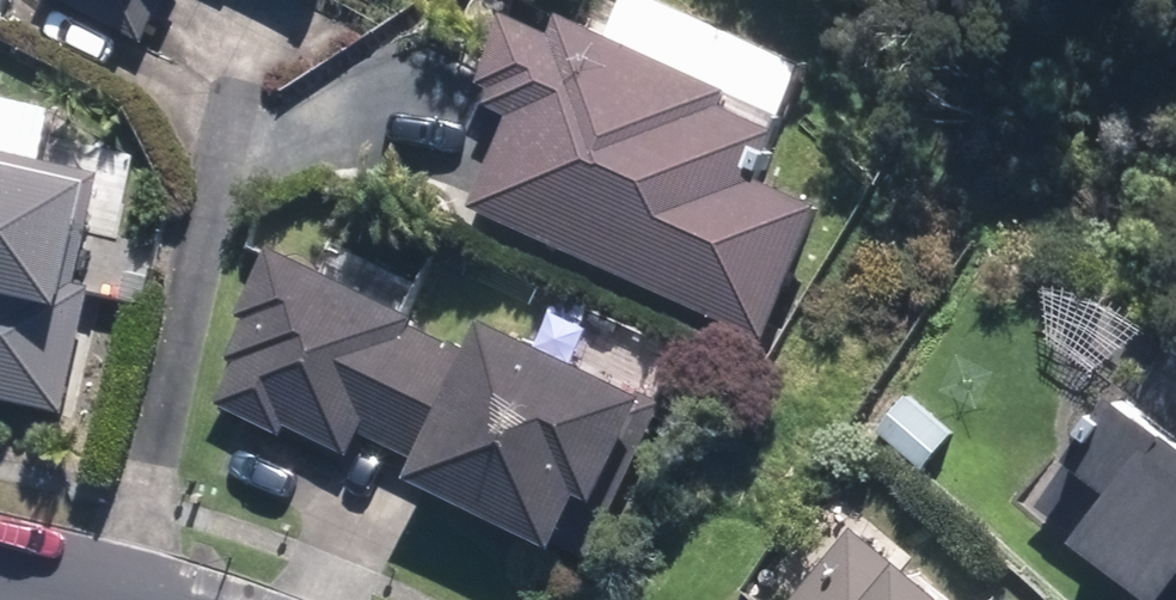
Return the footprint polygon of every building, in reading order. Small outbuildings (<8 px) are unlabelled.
[(158,43),(184,0),(68,0),(158,43)] [(792,80),(637,0),(591,0),(574,33),(529,10),(487,90),(517,106),(472,195),(700,313),(759,343),(830,205),(771,175),(798,122),(776,111),(792,80)] [(79,413),(105,294),(102,292),(127,190),(117,186),(119,175),(0,148),(0,395),(79,413)] [(456,347),(401,320),(404,315),(258,243),(224,312),(237,317),(218,356),(228,361),(207,401),(271,434),(277,422),(339,453),(352,429),(403,454),(392,475),(538,547),(541,542),(579,558),(653,399),(629,389),(627,395),(471,318),(456,347)] [(964,429),(909,383),(869,430),(924,476),(964,429)] [(1145,427),(1094,392),(1050,457),(1057,462),(1029,503),(1063,526),(1054,538),(1126,594),(1122,599),(1175,599),(1175,440),(1171,447),(1145,427)] [(844,528),(785,599),(932,599),(844,528)]
